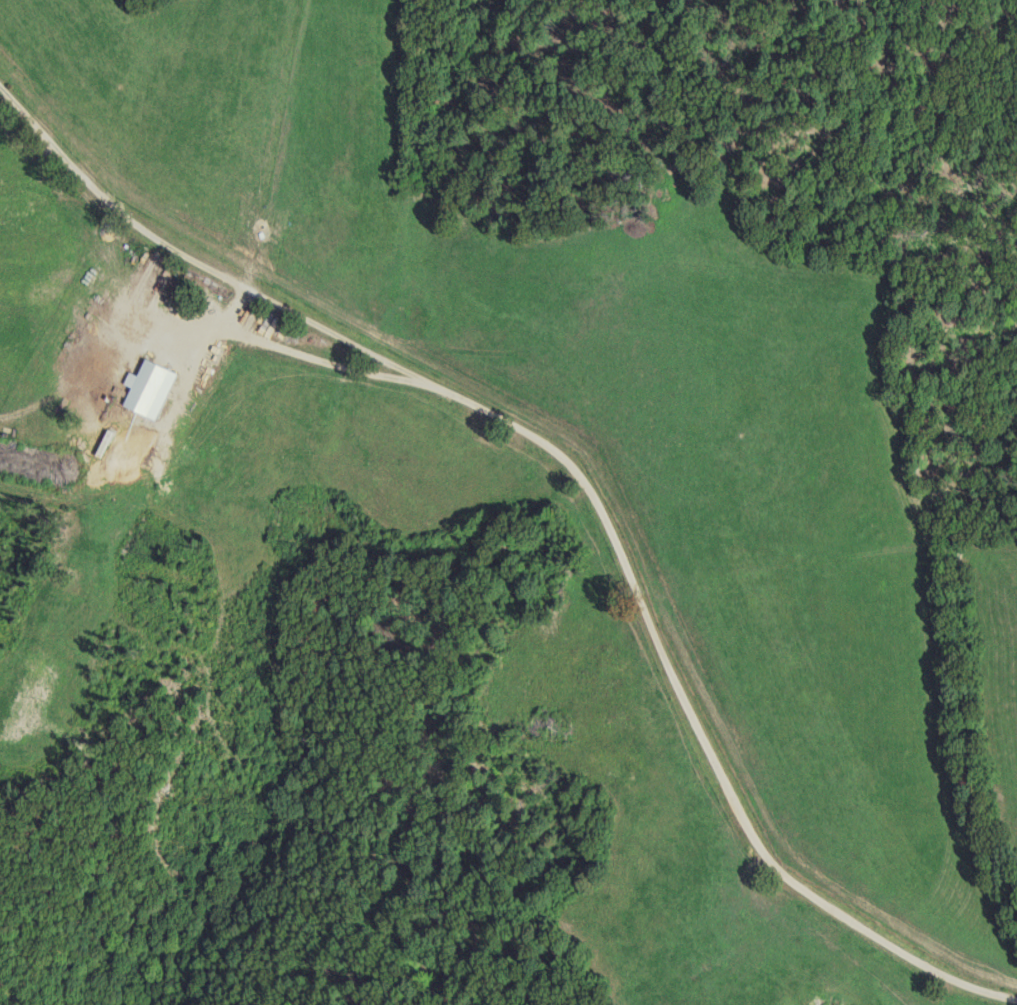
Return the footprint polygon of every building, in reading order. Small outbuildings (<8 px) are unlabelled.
[(157,419),(179,372),(147,358),(125,405),(157,419)]
